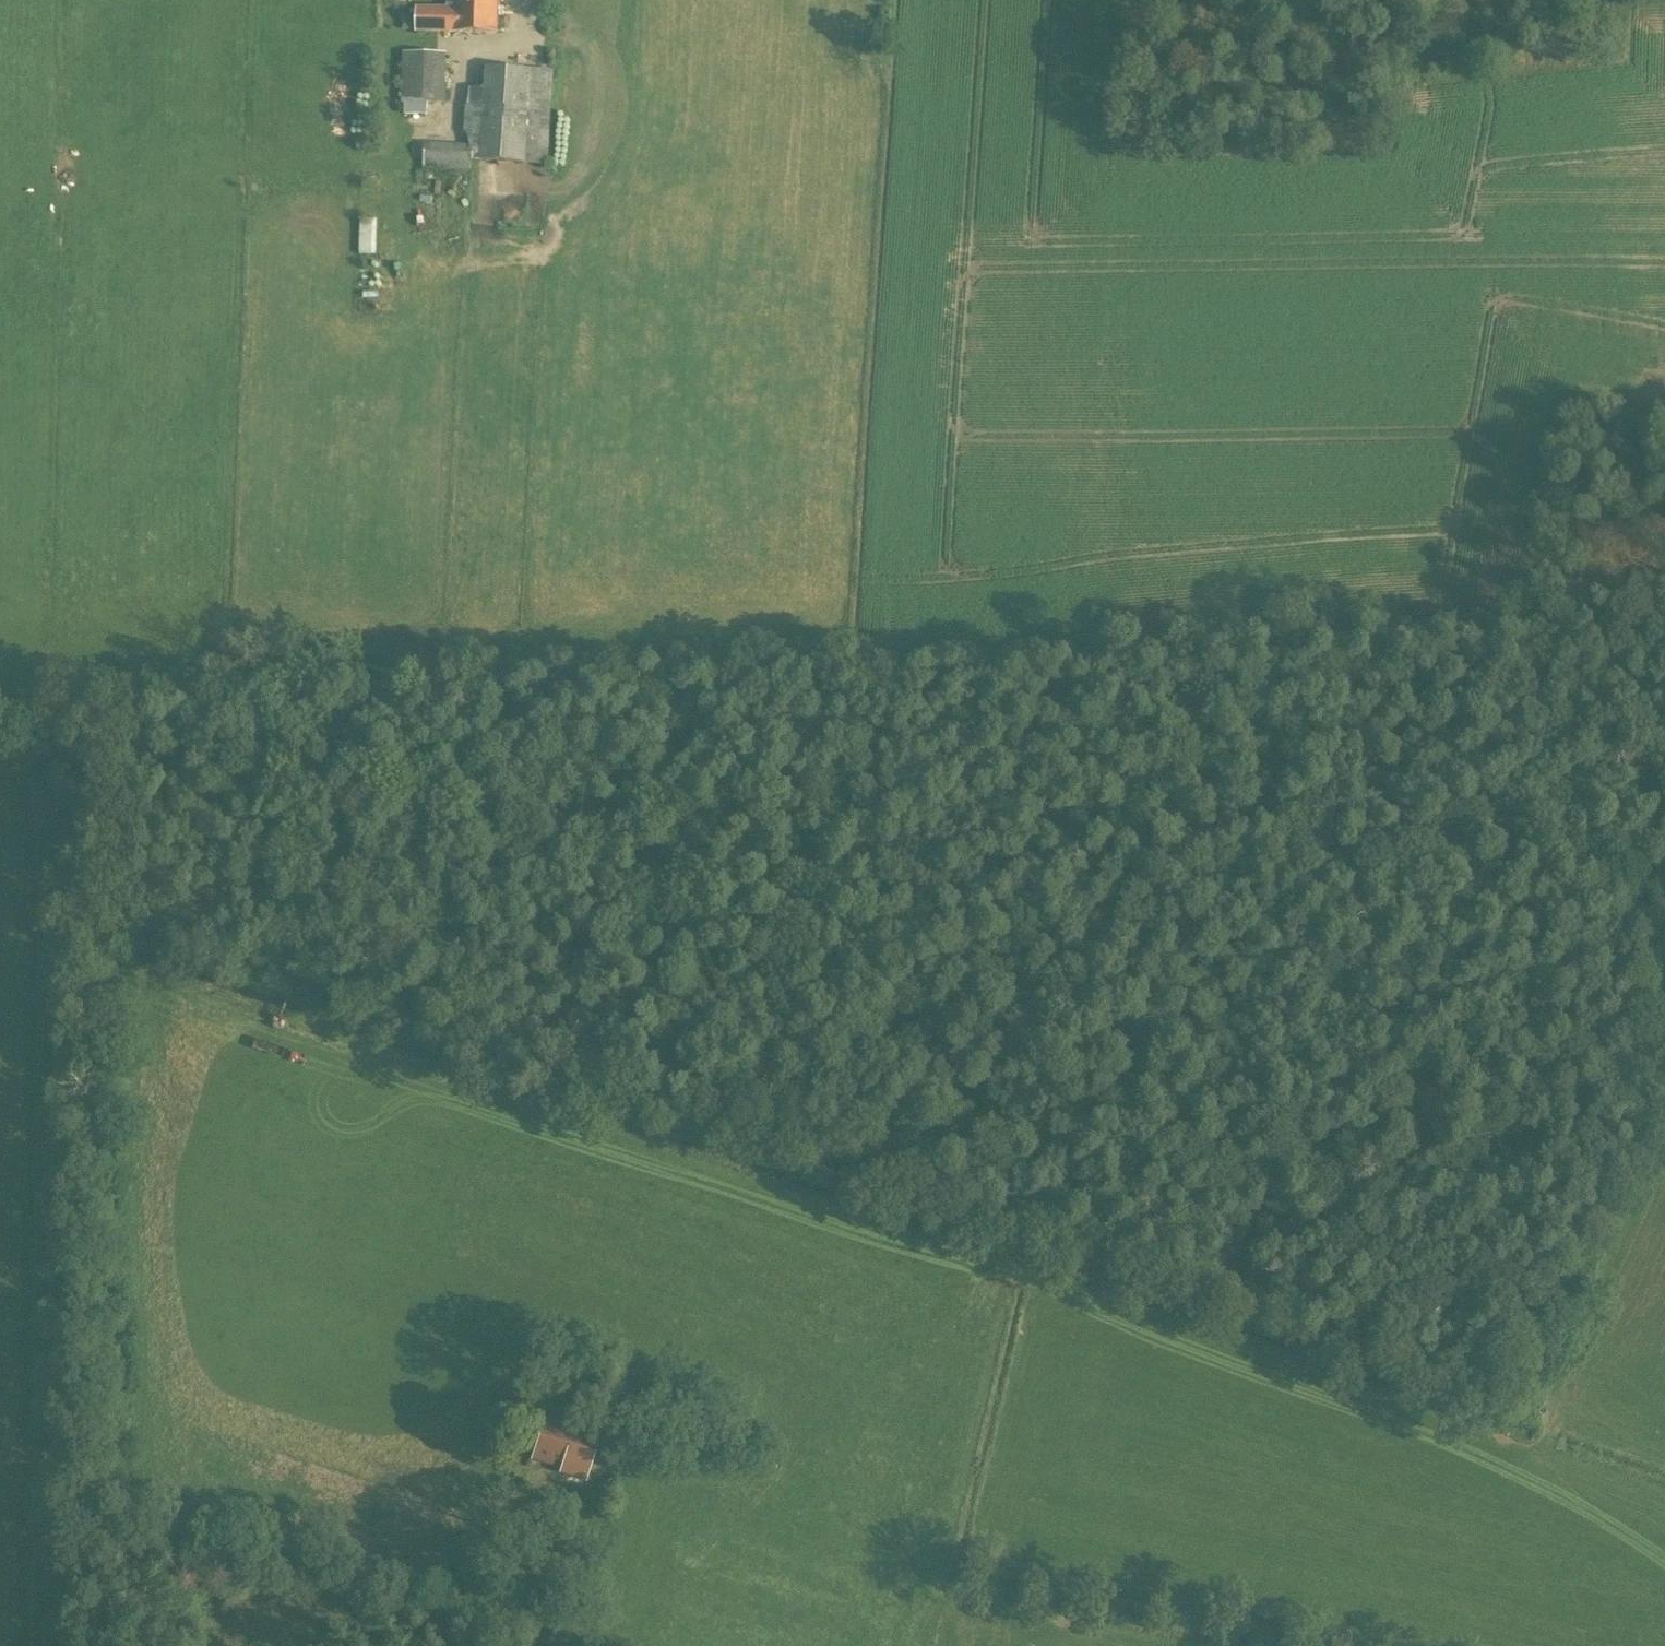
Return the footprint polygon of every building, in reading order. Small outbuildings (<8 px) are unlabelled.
[(454,7),(416,9),(416,32),(498,32),(498,0),(455,0),(454,7)] [(405,103),(405,115),(428,115),(428,103),(446,103),(446,52),(403,51),(401,102),(405,103)] [(484,66),(479,160),(548,165),(554,70),(484,66)] [(472,144),(424,143),(423,167),(471,168),(472,144)] [(362,253),(378,253),(379,218),(363,217),(362,253)] [(560,1471),(559,1474),(586,1482),(594,1457),(600,1434),(544,1419),(538,1440),(531,1460),(560,1471)]
